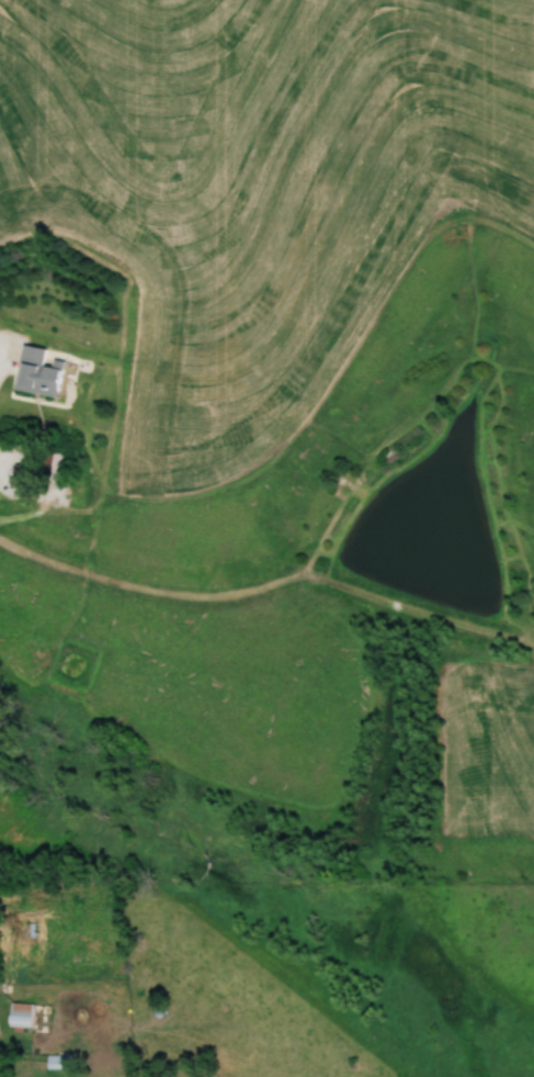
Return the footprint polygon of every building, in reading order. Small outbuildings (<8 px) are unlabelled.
[(44,350),(20,346),(13,391),(56,398),(61,366),(42,363),(44,350)] [(10,487),(30,488),(31,466),(11,465),(10,487)] [(31,1003),(8,1003),(8,1028),(31,1028),(31,1003)] [(45,1069),(69,1069),(69,1056),(45,1056),(45,1069)]
